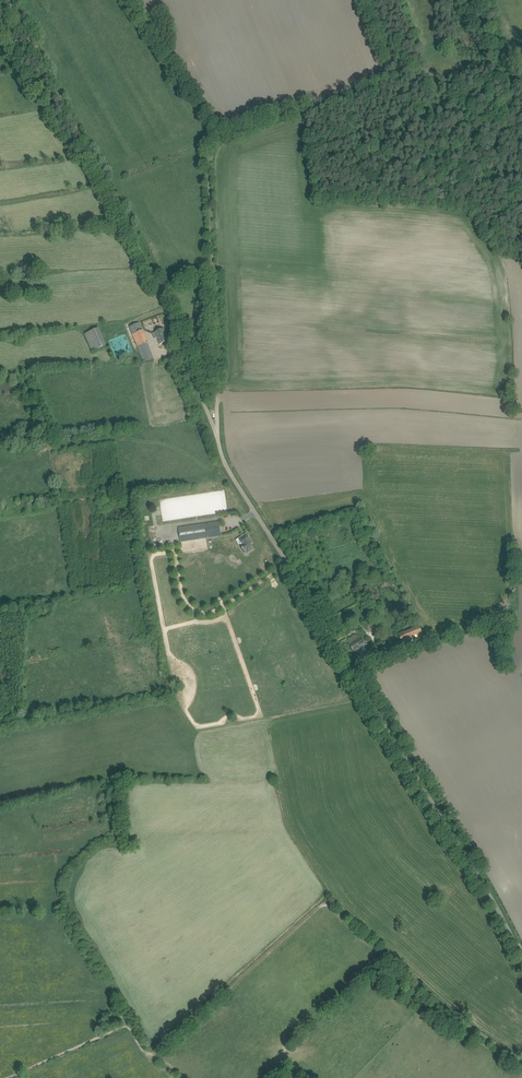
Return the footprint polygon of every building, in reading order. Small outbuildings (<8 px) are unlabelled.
[(139,323),(129,327),(143,361),(154,359),(147,343),(148,342),(143,330),(139,323)] [(84,334),(92,351),(106,344),(99,328),(84,334)] [(156,332),(152,334),(155,339),(157,338),(160,344),(161,344),(164,343),(169,341),(164,329),(159,331),(156,332)] [(179,528),(181,542),(221,536),(219,522),(179,528)] [(243,536),(239,538),(243,544),(240,546),(242,549),(243,550),(245,553),(247,551),(248,552),(253,549),(250,544),(252,543),(247,535),(244,537),(243,536)] [(401,628),(408,625),(406,620),(399,623),(401,628)] [(419,627),(399,635),(404,646),(424,638),(419,627)] [(361,648),(364,646),(366,645),(359,634),(347,641),(358,661),(370,654),(368,650),(364,653),(361,648)]
